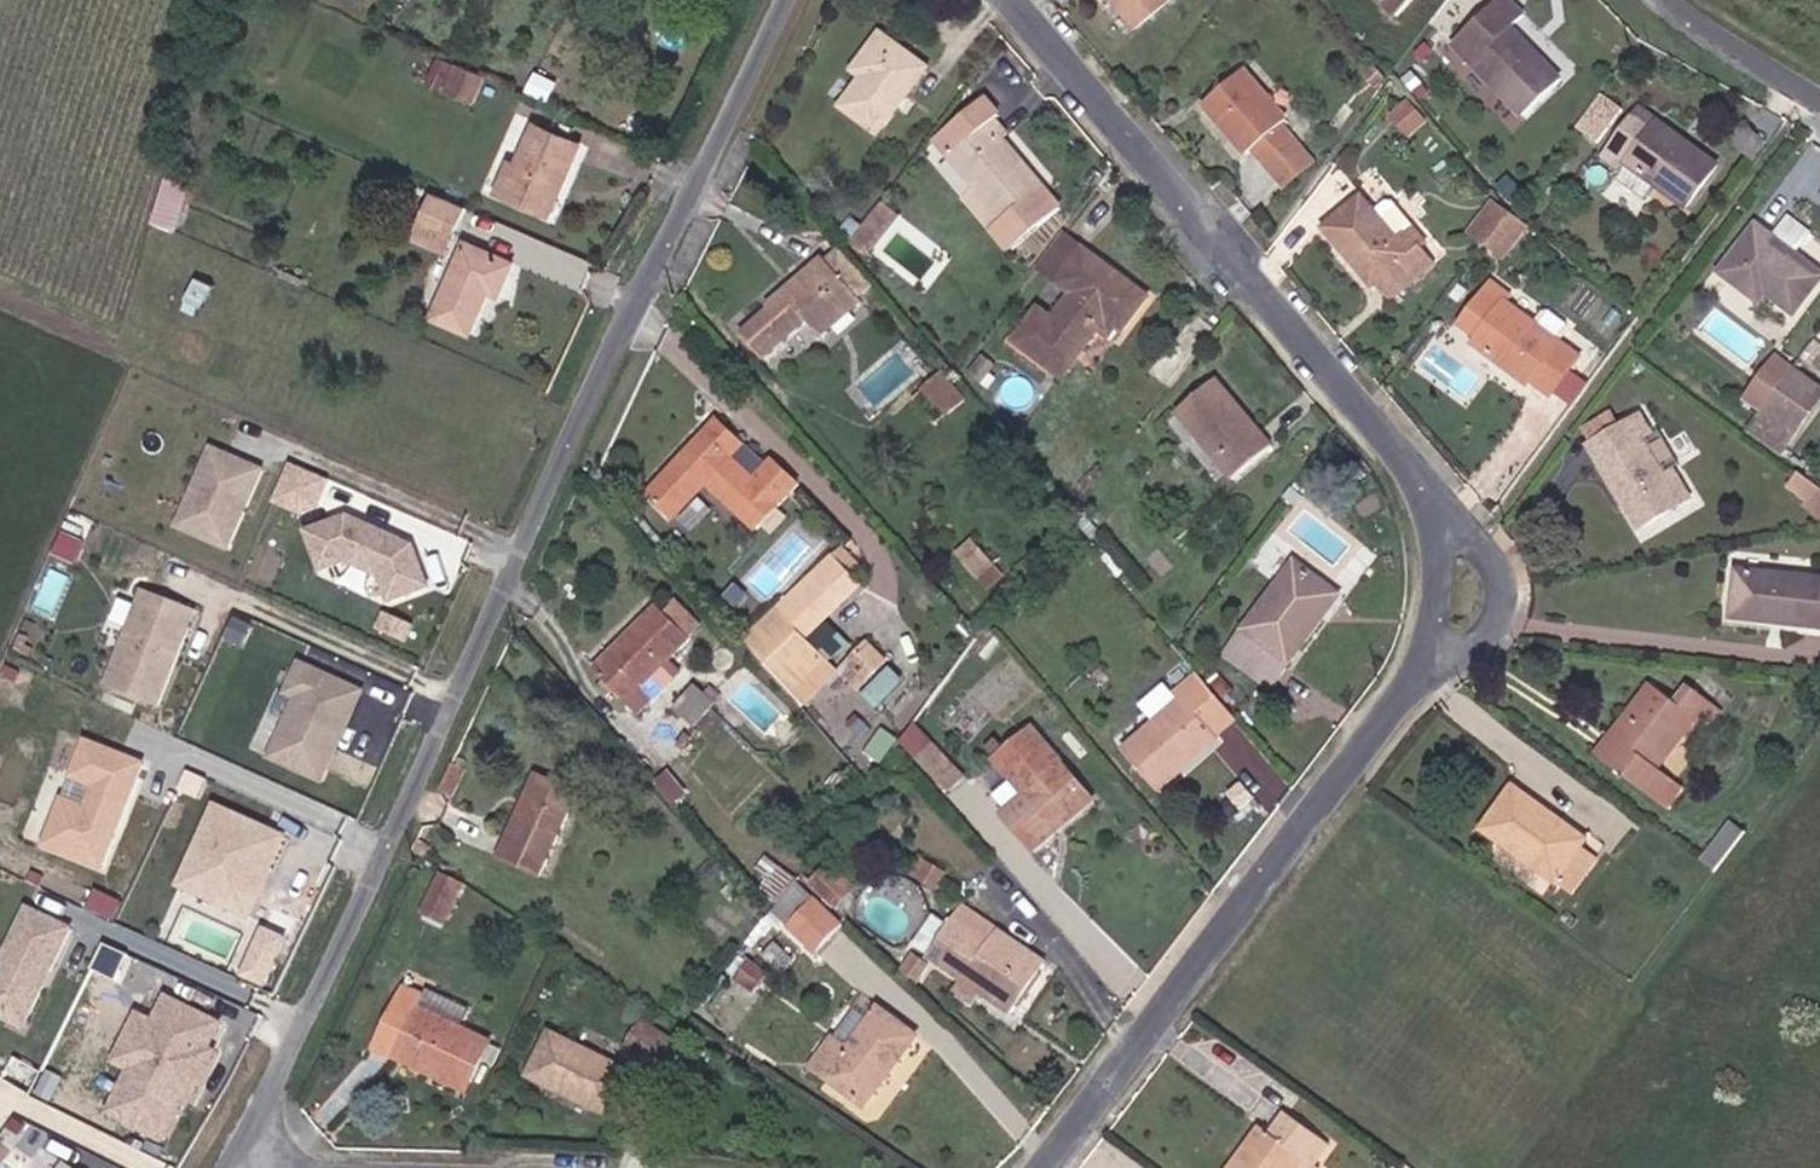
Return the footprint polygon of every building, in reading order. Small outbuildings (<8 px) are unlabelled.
[(1131,32),(1171,0),(1106,0),(1131,32)] [(1384,28),(1414,0),(1358,0),(1384,28)] [(1551,75),(1505,29),(1516,17),(1499,0),(1493,0),(1444,50),(1511,116),(1551,75)] [(911,75),(866,46),(843,82),(851,88),(831,120),(867,144),(911,75)] [(468,108),(483,81),(455,66),(439,98),(468,108)] [(1272,127),(1231,74),(1188,107),(1228,160),(1235,154),(1248,170),(1276,149),(1264,133),(1272,127)] [(1579,125),(1601,140),(1626,105),(1604,90),(1579,125)] [(1411,135),(1431,119),(1412,96),(1392,112),(1411,135)] [(982,97),(942,132),(957,151),(940,167),(968,197),(958,206),(1008,262),(1059,216),(996,148),(1004,140),(988,125),(998,116),(982,97)] [(1635,121),(1601,169),(1619,182),(1622,178),(1679,220),(1711,176),(1635,121)] [(540,186),(545,189),(565,152),(527,132),(503,171),(495,166),(480,192),(522,216),(540,186)] [(957,151),(942,132),(925,148),(940,167),(957,151)] [(1276,149),(1248,170),(1267,195),(1295,173),(1276,149)] [(191,173),(167,162),(152,209),(173,220),(191,173)] [(1355,195),(1318,229),(1367,282),(1374,276),(1389,293),(1429,257),(1415,241),(1422,235),(1407,218),(1389,234),(1368,210),(1355,195)] [(1382,197),(1368,210),(1389,234),(1407,218),(1388,197),(1382,197)] [(1485,247),(1509,214),(1494,197),(1468,234),(1485,247)] [(433,198),(415,233),(450,251),(468,216),(433,198)] [(862,210),(840,240),(854,251),(877,221),(862,210)] [(1526,228),(1509,214),(1485,247),(1503,259),(1526,228)] [(1789,221),(1774,241),(1797,257),(1811,236),(1789,221)] [(1750,300),(1757,290),(1792,315),(1819,276),(1819,274),(1797,257),(1774,241),(1757,229),(1721,280),(1750,300)] [(443,264),(450,251),(415,233),(408,246),(443,264)] [(1054,275),(1069,255),(1051,242),(1036,262),(1054,275)] [(1137,305),(1069,255),(1054,275),(1036,262),(1028,272),(1064,300),(1048,324),(1032,313),(1009,348),(1025,361),(1041,337),(1074,357),(1087,341),(1102,350),(1114,333),(1120,335),(1137,305)] [(421,328),(456,348),(479,307),(492,314),(509,284),(461,257),(421,328)] [(812,349),(841,322),(848,315),(806,270),(753,319),(760,326),(734,351),(753,372),(796,332),(812,349)] [(1555,381),(1569,361),(1578,350),(1507,302),(1512,293),(1495,277),(1462,320),(1482,337),(1475,347),(1526,384),(1534,374),(1551,386),(1555,381)] [(1055,384),(1074,357),(1041,337),(1025,361),(1055,384)] [(1590,377),(1569,361),(1555,381),(1575,397),(1590,377)] [(924,387),(948,415),(969,396),(945,368),(924,387)] [(1787,369),(1753,414),(1779,431),(1811,388),(1787,369)] [(1209,380),(1176,409),(1230,470),(1263,441),(1209,380)] [(1779,431),(1753,414),(1737,435),(1772,462),(1789,438),(1779,431)] [(1632,494),(1645,515),(1684,492),(1671,471),(1658,479),(1638,445),(1648,439),(1639,424),(1595,449),(1623,499),(1632,494)] [(767,474),(758,482),(741,498),(717,471),(733,456),(710,433),(640,504),(663,529),(698,495),(741,542),(788,499),(767,474)] [(175,522),(225,546),(261,467),(210,444),(175,522)] [(758,482),(733,456),(717,471),(741,498),(758,482)] [(1801,501),(1810,490),(1791,476),(1782,486),(1801,501)] [(1810,490),(1801,501),(1796,508),(1815,526),(1819,525),(1819,498),(1810,490)] [(1632,494),(1623,499),(1636,520),(1645,515),(1632,494)] [(407,543),(343,514),(303,527),(317,566),(343,557),(374,574),(383,599),(422,584),(407,543)] [(956,567),(974,550),(965,542),(948,559),(956,567)] [(974,550),(956,567),(971,584),(989,566),(974,550)] [(1312,604),(1330,580),(1294,552),(1226,643),(1270,676),(1319,610),(1312,604)] [(826,553),(768,605),(801,640),(858,588),(826,553)] [(1773,624),(1819,633),(1819,585),(1735,570),(1729,604),(1775,612),(1773,624)] [(1312,604),(1319,610),(1338,585),(1330,580),(1312,604)] [(142,598),(100,694),(152,716),(194,621),(142,598)] [(1775,612),(1729,604),(1727,616),(1773,624),(1775,612)] [(801,640),(768,605),(733,638),(797,708),(833,675),(801,640)] [(592,676),(621,707),(686,647),(658,616),(592,676)] [(862,641),(852,651),(872,673),(883,663),(862,641)] [(872,673),(852,651),(835,667),(856,689),(872,673)] [(1236,704),(1198,662),(1177,680),(1184,688),(1126,740),(1160,777),(1236,704)] [(865,692),(881,708),(909,679),(893,663),(865,692)] [(1647,676),(1630,698),(1640,705),(1606,749),(1656,787),(1672,767),(1657,755),(1692,710),(1699,716),(1714,697),(1685,675),(1670,694),(1647,676)] [(343,725),(353,705),(294,677),(281,705),(291,709),(264,768),(313,790),(327,760),(322,758),(338,723),(343,725)] [(1640,705),(1630,698),(1598,743),(1606,749),(1640,705)] [(1029,718),(1004,741),(1034,774),(1021,786),(999,805),(1036,846),(1061,823),(1050,811),(1085,780),(1029,718)] [(954,790),(971,772),(918,721),(900,740),(954,790)] [(991,753),(1021,786),(1034,774),(1004,741),(991,753)] [(57,808),(39,855),(97,878),(138,773),(80,750),(65,787),(89,796),(81,817),(57,808)] [(534,778),(519,809),(528,813),(544,783),(534,778)] [(1510,779),(1482,818),(1557,870),(1585,830),(1510,779)] [(1095,792),(1085,780),(1050,811),(1061,823),(1095,792)] [(530,883),(573,797),(544,783),(528,813),(519,809),(491,863),(530,883)] [(208,814),(174,894),(201,906),(207,892),(243,907),(257,875),(263,877),(278,844),(208,814)] [(852,884),(815,850),(801,870),(836,902),(852,884)] [(207,892),(201,906),(243,924),(263,877),(257,875),(243,907),(207,892)] [(456,886),(433,876),(414,918),(437,928),(456,886)] [(801,883),(775,912),(819,952),(845,923),(801,883)] [(973,920),(979,909),(960,896),(952,907),(973,920)] [(973,920),(952,907),(927,947),(1014,1002),(1044,955),(979,909),(973,920)] [(22,918),(1,960),(7,963),(0,977),(0,1023),(4,1025),(6,1021),(21,1029),(38,995),(32,992),(38,980),(44,983),(66,939),(22,918)] [(259,939),(239,983),(258,992),(278,948),(259,939)] [(120,973),(127,952),(106,944),(98,965),(120,973)] [(38,980),(32,992),(38,995),(44,983),(38,980)] [(455,1034),(457,1030),(465,1012),(421,988),(416,999),(410,1013),(455,1034)] [(411,1060),(406,1070),(458,1095),(483,1042),(457,1030),(455,1034),(410,1013),(416,999),(397,991),(373,1042),(411,1060)] [(911,1029),(876,1003),(846,1043),(832,1032),(809,1063),(859,1100),(911,1029)] [(161,1006),(148,1031),(158,1036),(170,1011),(161,1006)] [(158,1036),(148,1031),(125,1077),(134,1082),(113,1125),(155,1147),(180,1098),(186,1101),(207,1060),(201,1057),(213,1032),(170,1011),(158,1036)] [(620,1045),(636,1053),(651,1024),(634,1017),(620,1045)] [(0,1023),(0,1028),(17,1036),(21,1029),(6,1021),(4,1025),(0,1023)] [(125,1077),(148,1031),(133,1023),(110,1070),(125,1077)] [(681,1039),(651,1024),(636,1053),(667,1068),(681,1039)] [(628,1072),(551,1036),(535,1071),(559,1082),(554,1093),(591,1110),(594,1103),(610,1110),(628,1072)] [(411,1060),(373,1042),(368,1052),(406,1070),(411,1060)] [(134,1082),(125,1077),(103,1121),(113,1125),(134,1082)] [(1298,1167),(1315,1167),(1335,1139),(1282,1103),(1270,1120),(1261,1115),(1223,1167),(1287,1167),(1290,1163),(1298,1167)]
